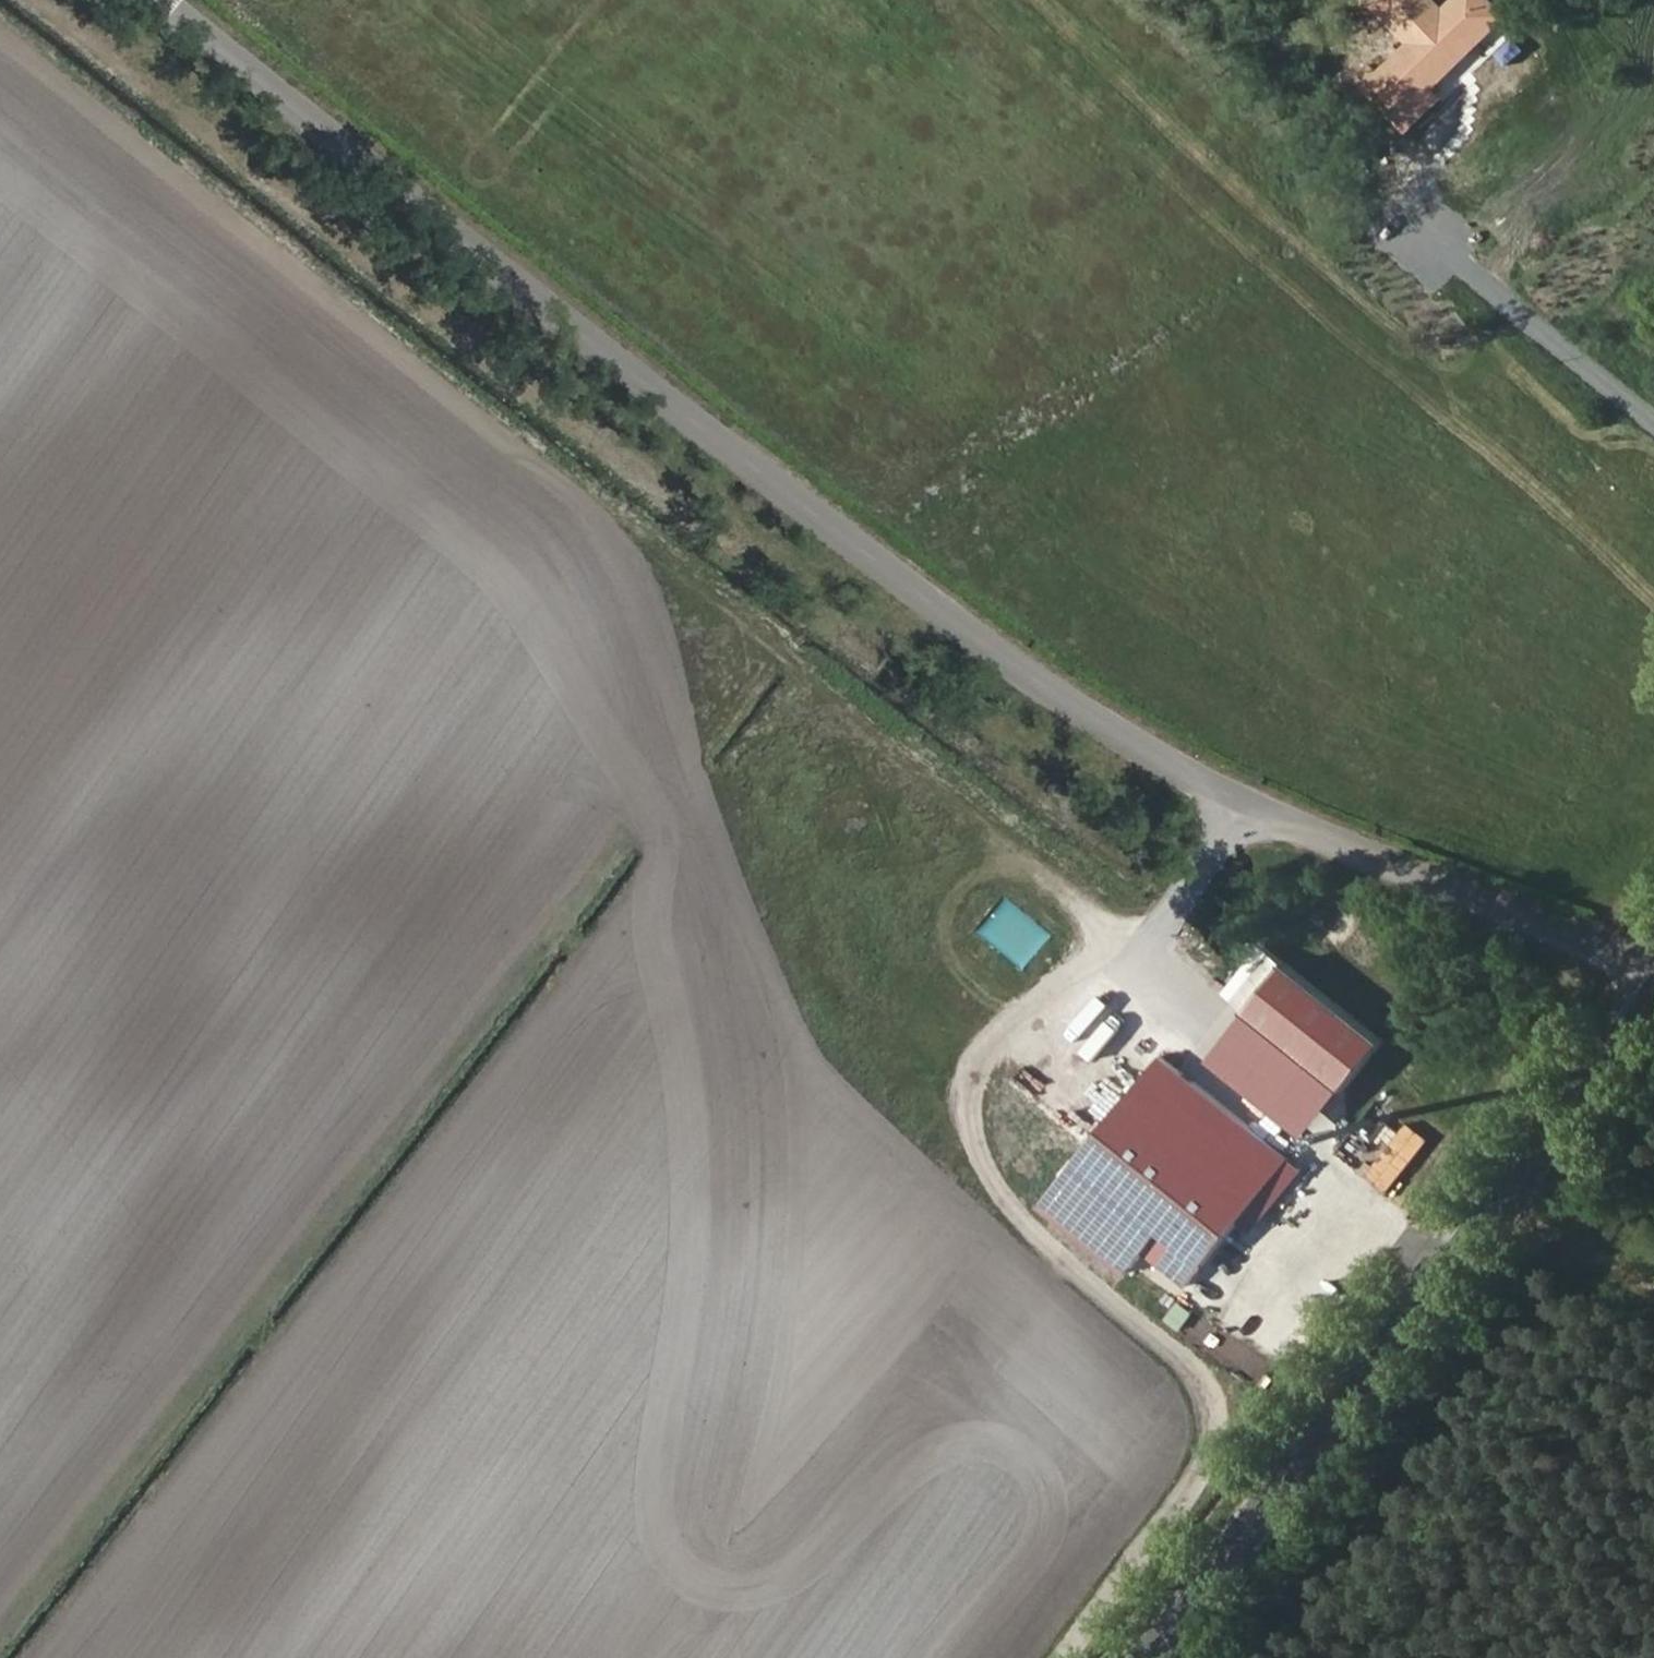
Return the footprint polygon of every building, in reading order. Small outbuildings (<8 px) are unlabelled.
[(1440,0),(1383,0),(1378,6),(1412,41),(1367,84),(1408,128),(1447,92),(1437,83),(1508,14),(1494,0),(1453,0),(1446,6),(1440,0)] [(1402,1025),(1305,948),(1267,995),(1363,1073),(1402,1025)] [(1165,1233),(1204,1265),(1284,1167),(1306,1140),(1180,1038),(1065,1185),(1148,1252),(1165,1233)] [(1378,1200),(1421,1150),(1400,1132),(1357,1182),(1378,1200)]
